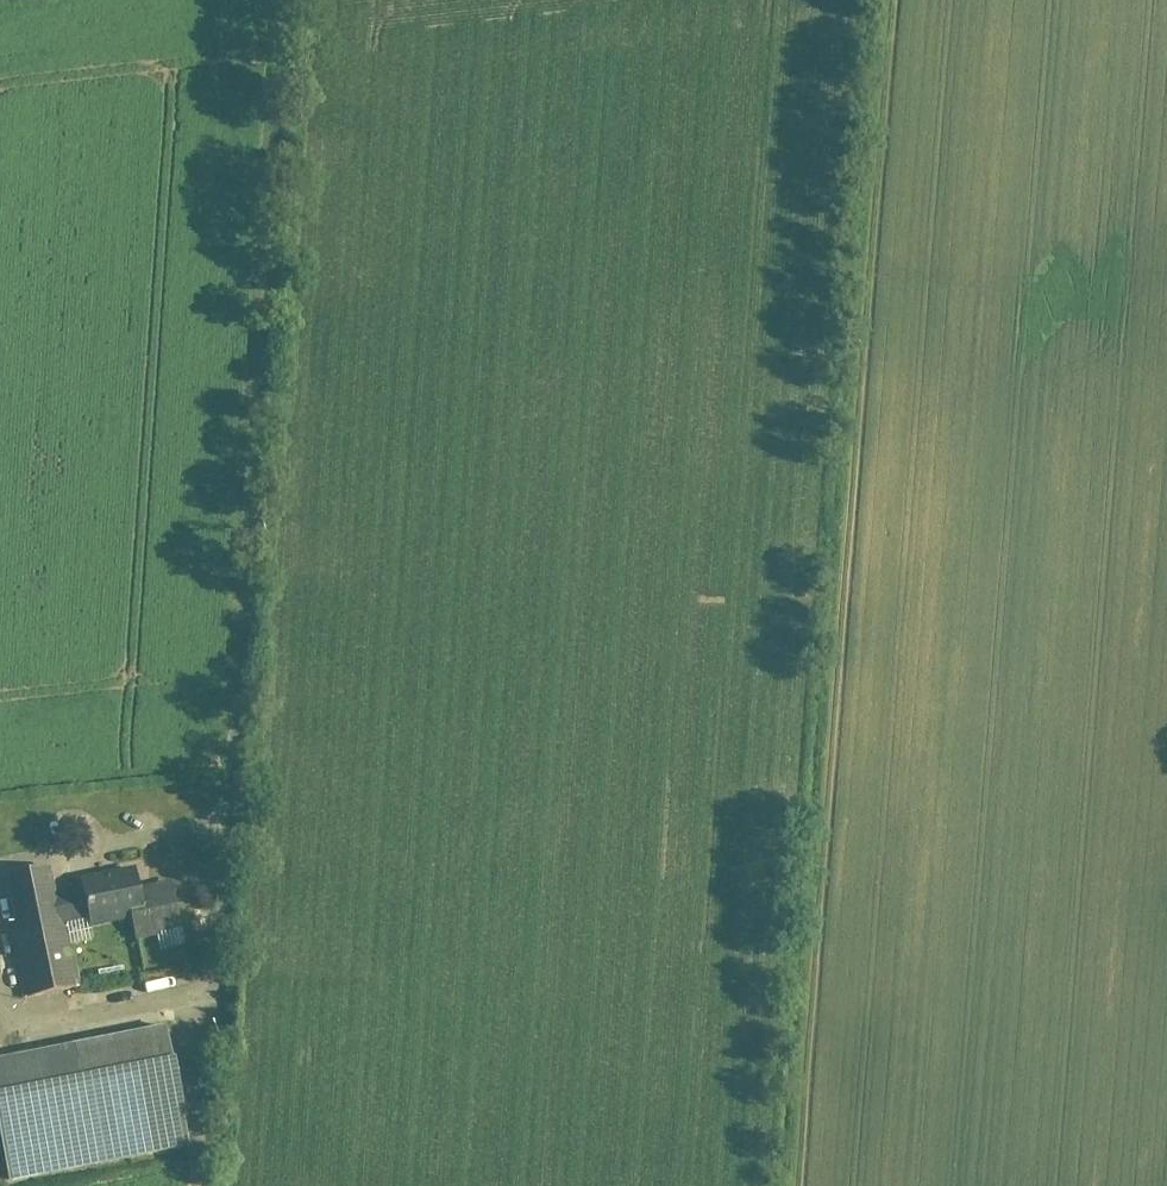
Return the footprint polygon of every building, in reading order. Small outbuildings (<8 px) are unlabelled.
[(132,922),(136,943),(183,933),(173,883),(143,889),(140,874),(61,890),(57,869),(2,880),(27,1000),(80,989),(72,949),(94,944),(91,931),(132,922)] [(7,1185),(192,1144),(167,1033),(0,1071),(0,1155),(7,1185)]
